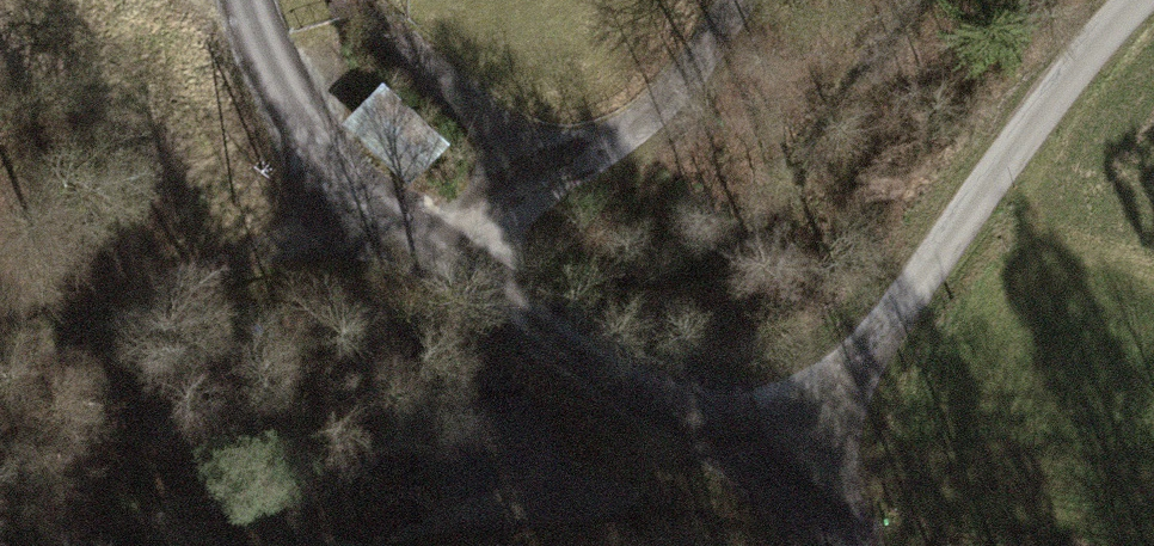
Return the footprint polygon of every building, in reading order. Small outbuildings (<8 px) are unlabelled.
[(346,124),(414,189),(456,145),(388,80),(346,124)]
